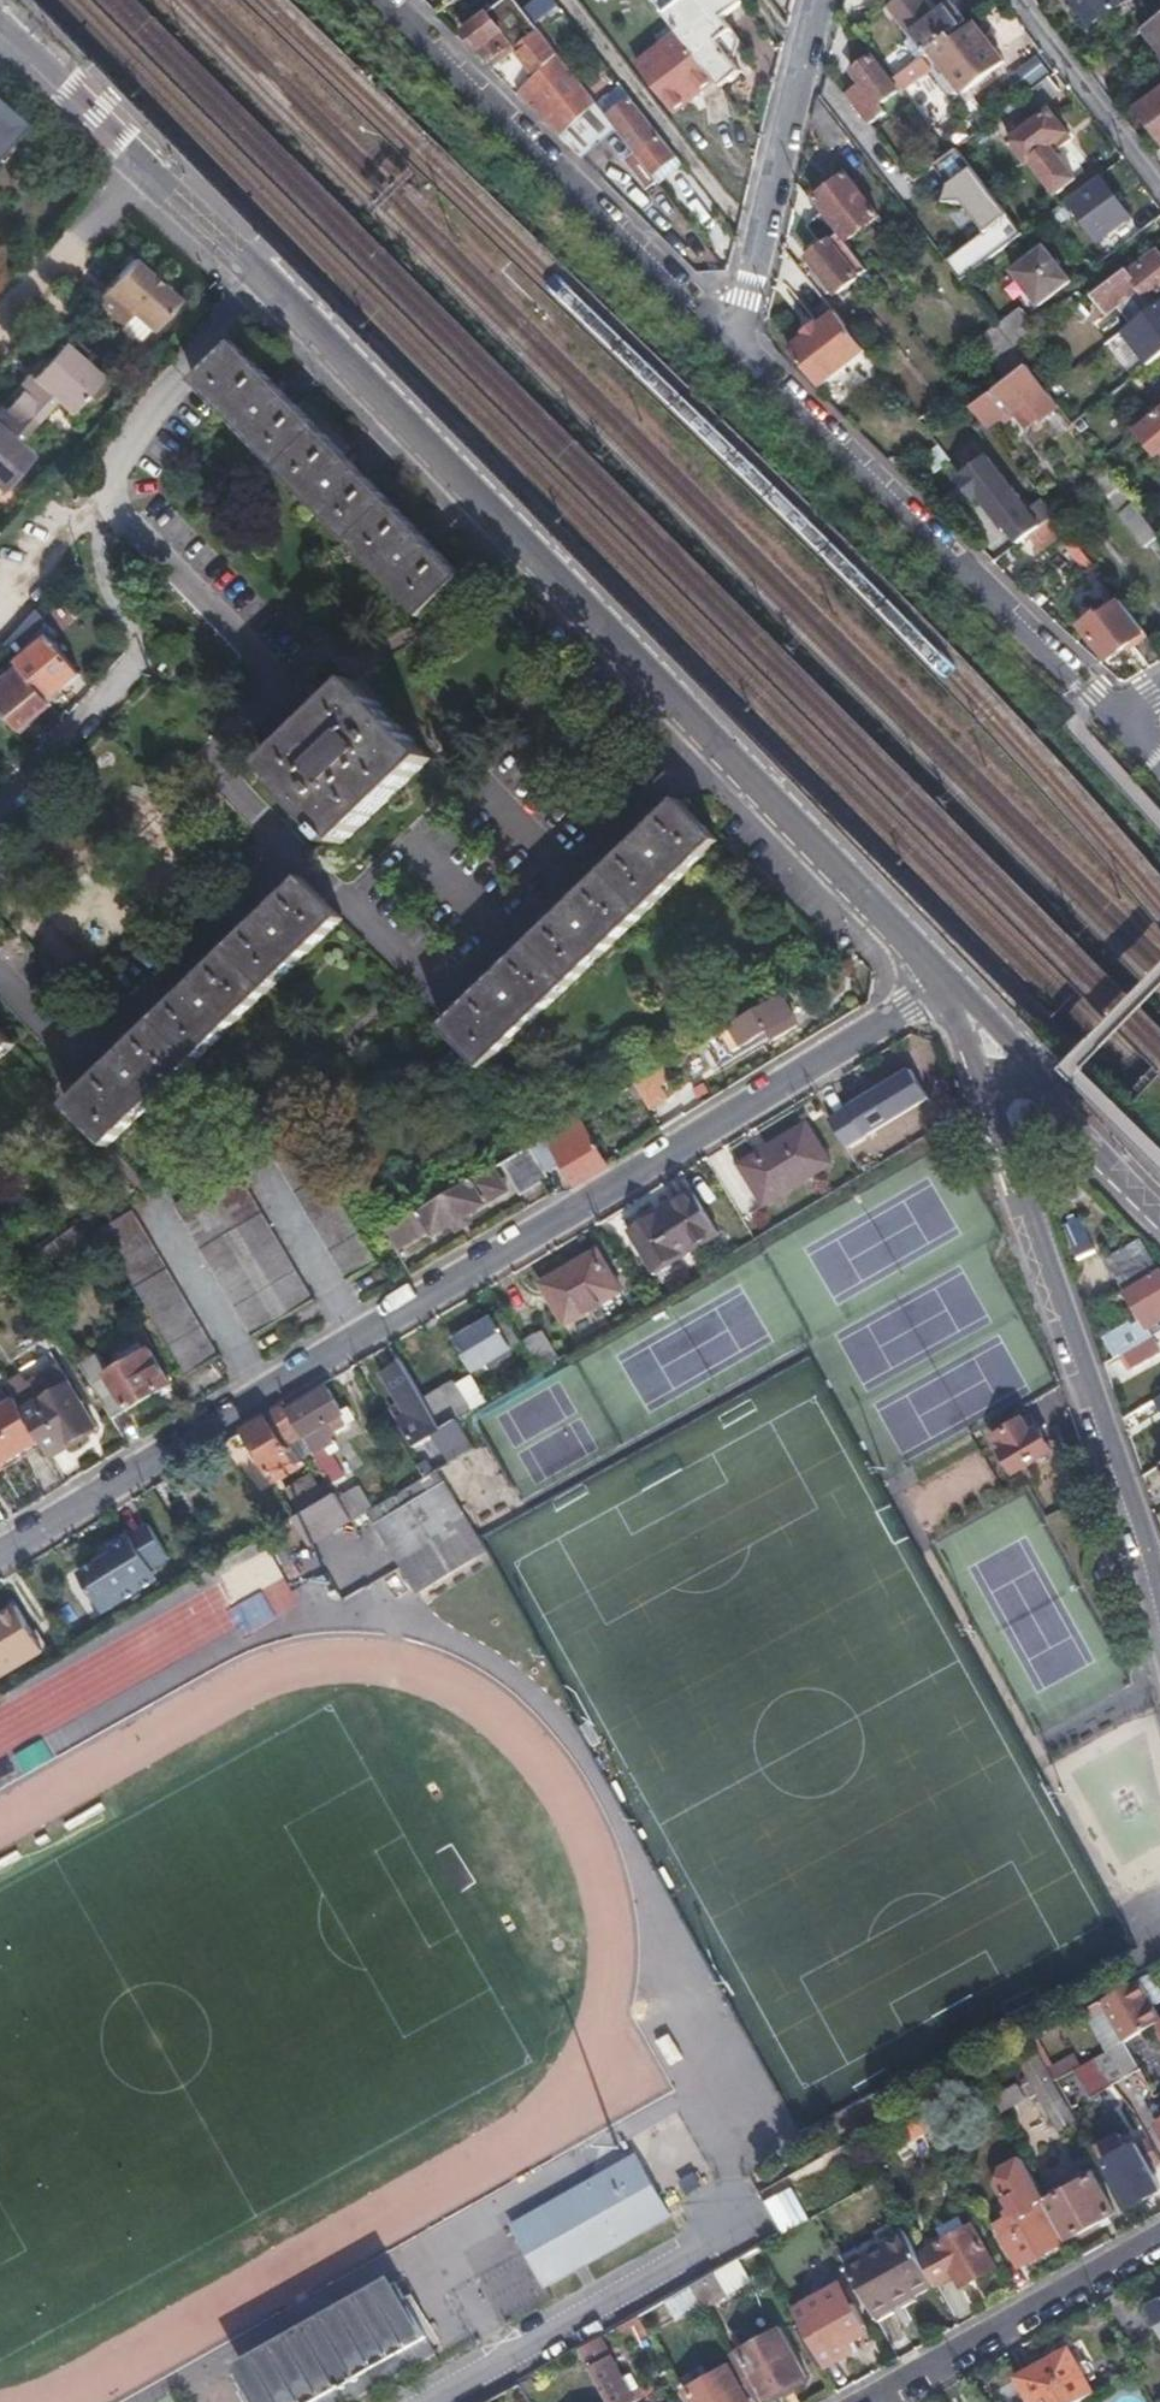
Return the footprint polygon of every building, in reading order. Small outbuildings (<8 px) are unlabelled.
[(518,0),(503,0),(468,28),(497,66),(519,49),(540,76),(564,58),(518,0)] [(744,0),(709,0),(700,6),(709,17),(684,37),(719,82),(723,87),(741,73),(730,58),(738,50),(737,34),(726,17),(745,2),(744,0)] [(930,0),(897,0),(887,8),(924,54),(928,51),(964,22),(950,4),(939,12),(930,0)] [(1089,19),(1114,0),(1074,0),(1089,19)] [(709,17),(700,6),(676,25),(683,35),(684,37),(709,17)] [(1145,27),(1159,47),(1159,16),(1145,27)] [(968,19),(964,22),(928,51),(962,94),(1003,61),(968,19)] [(676,25),(675,25),(658,37),(665,47),(683,35),(676,25)] [(719,82),(684,37),(683,35),(665,47),(647,61),(684,109),(719,82)] [(1016,70),(1026,86),(1050,71),(1040,55),(1016,70)] [(564,58),(540,76),(519,93),(560,134),(595,98),(564,58)] [(847,96),(870,126),(883,114),(876,104),(892,90),(869,59),(850,75),(859,86),(847,96)] [(647,61),(643,63),(680,112),(684,109),(647,61)] [(891,80),(900,72),(893,63),(884,70),(891,80)] [(917,74),(910,65),(900,72),(891,80),(899,89),(917,74)] [(1058,88),(1049,75),(1007,110),(1017,122),(1058,88)] [(1133,102),(1137,107),(1159,91),(1159,82),(1133,102)] [(679,150),(633,91),(606,112),(614,123),(629,142),(652,171),(679,150)] [(1137,107),(1159,139),(1159,91),(1137,107)] [(614,123),(606,112),(595,98),(560,134),(559,135),(581,157),(614,123)] [(17,125),(0,110),(0,145),(17,125)] [(1067,133),(1051,112),(1011,143),(1027,164),(1031,162),(1055,192),(1073,179),(1050,147),(1067,133)] [(652,171),(629,142),(619,149),(642,178),(652,171)] [(963,279),(1026,231),(976,167),(941,194),(975,238),(947,260),(963,279)] [(874,210),(843,170),(812,195),(843,235),(874,210)] [(1101,181),(1073,203),(1082,215),(1093,230),(1101,239),(1108,234),(1127,219),(1129,217),(1101,181)] [(1082,215),(1073,203),(1065,208),(1075,221),(1082,215)] [(870,274),(822,213),(808,224),(819,241),(806,251),(819,272),(814,276),(831,298),(837,294),(840,298),(870,274)] [(1137,231),(1127,219),(1108,234),(1118,246),(1137,231)] [(1101,239),(1093,230),(1085,235),(1093,245),(1101,239)] [(1071,281),(1047,249),(1016,271),(1041,304),(1071,281)] [(1126,268),(1092,295),(1108,314),(1142,289),(1149,297),(1159,289),(1159,254),(1158,252),(1130,273),(1126,268)] [(158,327),(185,297),(139,255),(99,298),(126,322),(138,309),(158,327)] [(1080,303),(1070,312),(1080,324),(1091,316),(1080,303)] [(1024,309),(998,328),(1018,353),(1043,333),(1024,309)] [(820,388),(865,352),(835,314),(819,326),(816,323),(804,333),(807,336),(790,349),(820,388)] [(1018,353),(998,328),(981,341),(1011,380),(1029,366),(1018,353)] [(237,426),(428,626),(468,585),(237,343),(198,380),(195,383),(237,426)] [(8,399),(33,422),(54,398),(70,413),(99,380),(60,345),(32,378),(29,376),(8,399)] [(1029,366),(1011,380),(974,408),(990,429),(1013,412),(1020,407),(1035,425),(1061,406),(1029,366)] [(974,408),(959,389),(942,401),(956,420),(974,408)] [(33,422),(8,399),(0,408),(0,490),(2,492),(31,458),(15,443),(33,422)] [(1028,431),(1035,425),(1020,407),(1013,412),(1028,431)] [(1142,433),(1158,456),(1159,455),(1159,419),(1142,433)] [(1106,488),(1118,479),(1111,469),(1099,478),(1106,488)] [(1159,541),(1159,532),(1148,516),(1118,479),(1106,488),(1151,546),(1159,541)] [(1030,555),(1042,570),(1054,561),(1078,542),(1066,527),(1052,537),(1010,483),(985,502),(987,504),(985,505),(984,510),(997,526),(1001,526),(1003,524),(1028,556),(1030,555)] [(1089,557),(1078,542),(1054,561),(1065,575),(1089,557)] [(1109,658),(1146,630),(1124,601),(1105,616),(1102,613),(1084,627),(1109,658)] [(40,624),(6,651),(20,669),(47,700),(82,671),(51,634),(49,636),(40,624)] [(20,669),(0,685),(0,709),(19,732),(51,706),(47,700),(20,669)] [(426,758),(352,682),(266,768),(342,844),(426,758)] [(715,840),(678,803),(614,865),(446,1027),(485,1065),(715,840)] [(340,919),(304,882),(300,878),(68,1108),(107,1146),(340,919)] [(784,992),(723,1029),(736,1050),(760,1035),(762,1038),(774,1030),(779,1036),(801,1022),(784,992)] [(11,1046),(0,1034),(0,1057),(11,1046)] [(662,1066),(635,1082),(650,1108),(668,1098),(661,1085),(670,1079),(662,1066)] [(838,1090),(821,1100),(862,1168),(891,1150),(876,1126),(885,1120),(869,1095),(848,1107),(838,1090)] [(379,1260),(290,1115),(260,1133),(309,1214),(348,1278),(379,1260)] [(610,1166),(579,1115),(532,1144),(547,1170),(564,1160),(580,1185),(610,1166)] [(806,1125),(737,1167),(760,1207),(829,1165),(806,1125)] [(547,1170),(532,1144),(505,1160),(523,1191),(542,1179),(550,1174),(547,1170)] [(503,1171),(499,1163),(388,1230),(399,1248),(434,1227),(437,1231),(456,1219),(470,1210),(487,1200),(485,1196),(500,1187),(494,1176),(503,1171)] [(311,1299),(230,1169),(172,1204),(253,1334),(311,1299)] [(511,1187),(503,1171),(494,1176),(500,1187),(485,1196),(487,1200),(488,1202),(511,1187)] [(689,1193),(625,1229),(648,1269),(710,1231),(689,1193)] [(470,1210),(456,1219),(461,1227),(476,1218),(470,1210)] [(217,1356),(127,1213),(99,1232),(188,1373),(217,1356)] [(1078,1258),(1096,1251),(1084,1217),(1066,1223),(1078,1258)] [(70,1225),(26,1257),(34,1266),(51,1254),(78,1235),(70,1225)] [(78,1235),(51,1254),(65,1272),(93,1257),(78,1235)] [(1107,1259),(1123,1287),(1156,1266),(1141,1239),(1107,1259)] [(621,1288),(597,1247),(539,1280),(564,1322),(621,1288)] [(1152,1274),(1159,1270),(1156,1266),(1123,1287),(1126,1293),(1154,1278),(1152,1274)] [(1142,1320),(1159,1309),(1159,1272),(1159,1270),(1152,1274),(1154,1278),(1126,1293),(1142,1320)] [(475,1369),(510,1348),(500,1330),(493,1320),(458,1340),(475,1369)] [(1125,1349),(1151,1334),(1142,1320),(1116,1335),(1125,1349)] [(510,1348),(523,1340),(523,1339),(513,1322),(500,1330),(510,1348)] [(523,1340),(540,1368),(560,1356),(543,1328),(523,1339),(523,1340)] [(1151,1334),(1125,1349),(1134,1366),(1159,1350),(1151,1334)] [(170,1380),(147,1338),(118,1355),(123,1364),(103,1377),(95,1364),(80,1373),(110,1417),(170,1380)] [(423,1438),(442,1427),(425,1398),(402,1361),(383,1371),(423,1438)] [(19,1376),(4,1385),(13,1400),(37,1436),(41,1442),(49,1454),(84,1432),(82,1427),(93,1419),(58,1365),(26,1386),(19,1376)] [(456,1380),(473,1408),(487,1400),(470,1372),(456,1380)] [(442,1427),(459,1416),(473,1408),(456,1380),(425,1398),(442,1427)] [(329,1387),(288,1411),(333,1484),(343,1478),(321,1444),(346,1428),(339,1416),(345,1413),(329,1387)] [(1147,1403),(1155,1416),(1159,1412),(1159,1395),(1147,1403)] [(0,1408),(0,1468),(20,1456),(16,1450),(37,1436),(13,1400),(0,1408)] [(298,1436),(281,1409),(244,1431),(270,1474),(290,1461),(282,1446),(298,1436)] [(1028,1418),(994,1439),(1014,1470),(1050,1448),(1038,1427),(1036,1429),(1028,1418)] [(41,1442),(37,1436),(16,1450),(20,1456),(41,1442)] [(469,1438),(461,1443),(465,1451),(474,1446),(469,1438)] [(460,1531),(468,1526),(436,1470),(427,1476),(372,1508),(369,1510),(417,1591),(475,1558),(460,1531)] [(355,1520),(369,1510),(372,1508),(359,1486),(340,1497),(355,1520)] [(336,1492),(295,1518),(312,1546),(355,1520),(340,1497),(336,1492)] [(82,1573),(106,1612),(156,1581),(149,1570),(171,1557),(151,1524),(113,1546),(116,1552),(82,1573)] [(484,1552),(468,1526),(460,1531),(475,1558),(484,1552)] [(259,1590),(227,1610),(244,1636),(276,1616),(259,1590)] [(45,1647),(18,1603),(0,1614),(0,1674),(45,1647)] [(42,1740),(13,1757),(25,1777),(54,1760),(42,1740)] [(1159,2019),(1150,2002),(1159,1996),(1159,1990),(1149,1973),(1101,2000),(1105,2007),(1123,2041),(1159,2019)] [(1097,2012),(1105,2007),(1101,2000),(1092,2005),(1097,2012)] [(1124,2047),(1122,2042),(1093,2057),(1110,2084),(1136,2070),(1124,2047)] [(1124,2047),(1136,2070),(1144,2065),(1132,2043),(1124,2047)] [(1068,2118),(1032,2055),(1018,2064),(1026,2080),(1018,2085),(1026,2099),(1035,2095),(1053,2126),(1068,2118)] [(1069,2106),(1110,2084),(1093,2057),(1072,2069),(1054,2080),(1069,2106)] [(1066,2059),(1048,2068),(1054,2080),(1072,2069),(1066,2059)] [(1014,2087),(990,2101),(998,2114),(1022,2100),(1014,2087)] [(919,2116),(938,2151),(958,2139),(937,2104),(919,2116)] [(1091,2144),(1100,2162),(1104,2160),(1123,2149),(1114,2132),(1091,2144)] [(1144,2137),(1133,2144),(1154,2179),(1159,2176),(1159,2163),(1144,2137)] [(1154,2179),(1133,2144),(1123,2149),(1104,2160),(1129,2205),(1150,2193),(1146,2184),(1154,2179)] [(641,2173),(654,2166),(644,2148),(631,2156),(641,2173)] [(675,2203),(654,2166),(641,2173),(631,2156),(521,2221),(552,2275),(675,2203)] [(1056,2220),(1043,2198),(1019,2156),(999,2168),(994,2182),(1002,2198),(1011,2200),(1009,2208),(1004,2211),(1007,2215),(994,2222),(1017,2265),(1060,2242),(1050,2223),(1056,2220)] [(1056,2220),(1066,2236),(1111,2210),(1086,2167),(1076,2173),(1078,2178),(1043,2198),(1056,2220)] [(920,2256),(934,2281),(951,2270),(960,2284),(994,2264),(973,2226),(920,2256)] [(905,2230),(845,2264),(873,2315),(934,2281),(920,2256),(905,2230)] [(399,2271),(241,2360),(265,2401),(339,2401),(442,2344),(399,2271)] [(711,2275),(688,2287),(700,2307),(722,2295),(711,2275)] [(839,2286),(792,2313),(821,2365),(850,2347),(843,2334),(865,2321),(854,2302),(850,2305),(839,2286)] [(1146,2306),(1159,2333),(1159,2298),(1146,2306)] [(636,2317),(621,2325),(627,2336),(642,2327),(636,2317)] [(726,2352),(754,2400),(802,2373),(774,2325),(726,2352)] [(577,2350),(607,2401),(630,2401),(640,2396),(605,2335),(577,2350)] [(1032,2401),(1076,2401),(1093,2393),(1068,2349),(1018,2377),(1032,2401)] [(684,2394),(688,2401),(745,2401),(728,2371),(684,2394)]
